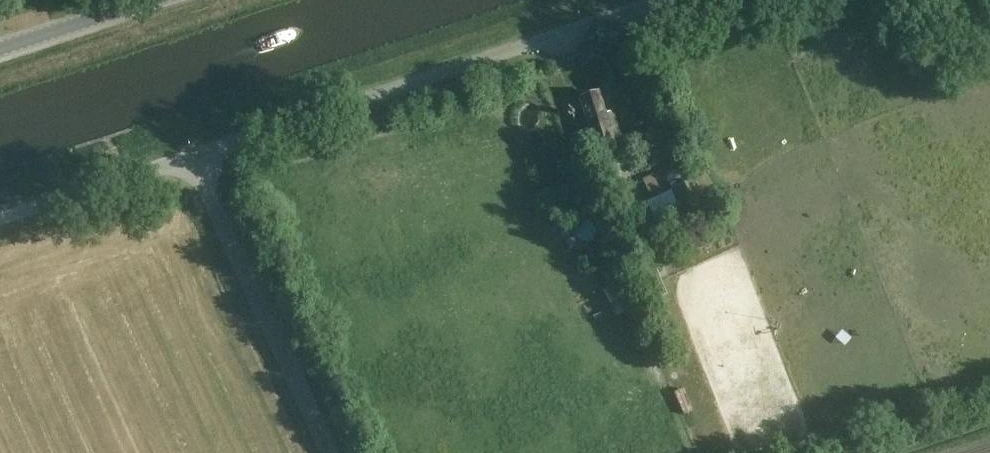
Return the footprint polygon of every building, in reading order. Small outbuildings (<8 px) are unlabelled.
[(613,113),(605,116),(598,95),(598,94),(580,100),(598,156),(616,150),(613,139),(621,136),(613,113)] [(720,206),(706,176),(671,193),(685,222),(720,206)]
